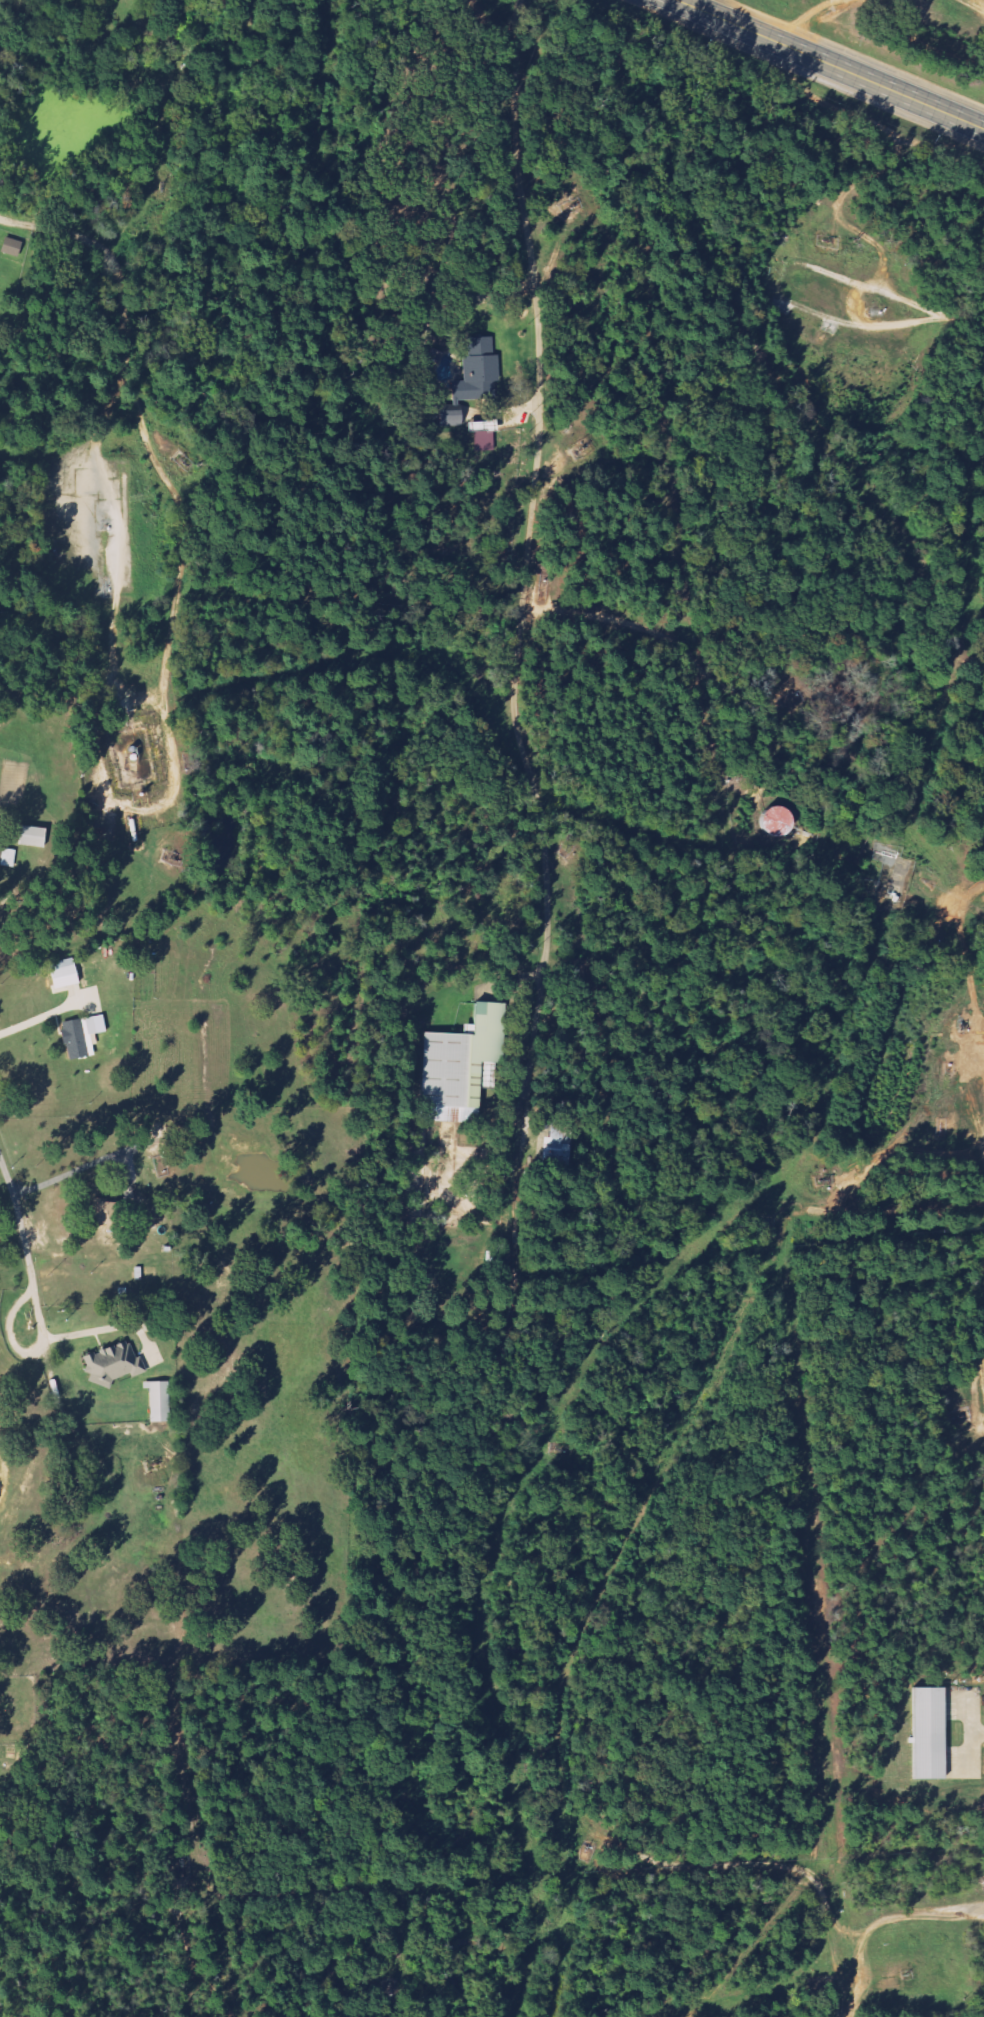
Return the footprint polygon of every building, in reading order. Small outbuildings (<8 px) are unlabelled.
[(2,238),(0,249),(0,255),(17,258),(20,242),(2,238)] [(468,339),(468,357),(464,357),(464,381),(450,382),(451,400),(496,399),(496,355),(492,355),(491,338),(468,339)] [(436,411),(437,427),(457,426),(457,410),(436,411)] [(463,424),(463,432),(491,431),(491,423),(463,424)] [(492,432),(474,433),(474,452),(493,451),(492,432)] [(756,808),(755,836),(784,837),(785,809),(756,808)] [(50,827),(19,827),(19,846),(50,847),(50,827)] [(53,965),(59,990),(83,984),(77,959),(53,965)] [(421,1033),(419,1107),(425,1107),(424,1121),(476,1123),(477,1088),(499,1089),(502,1002),(472,1002),(472,1025),(463,1025),(462,1034),(421,1033)] [(94,1035),(110,1033),(107,1016),(64,1023),(70,1061),(97,1056),(94,1035)] [(562,1161),(562,1126),(543,1126),(543,1161),(562,1161)] [(122,1203),(102,1202),(101,1223),(110,1223),(109,1232),(121,1233),(122,1203)] [(95,1388),(115,1383),(114,1380),(142,1373),(135,1344),(86,1355),(90,1374),(92,1374),(95,1388)] [(153,1389),(154,1423),(174,1423),(173,1382),(146,1383),(147,1390),(153,1389)] [(910,1780),(941,1780),(941,1688),(910,1688),(910,1780)]
